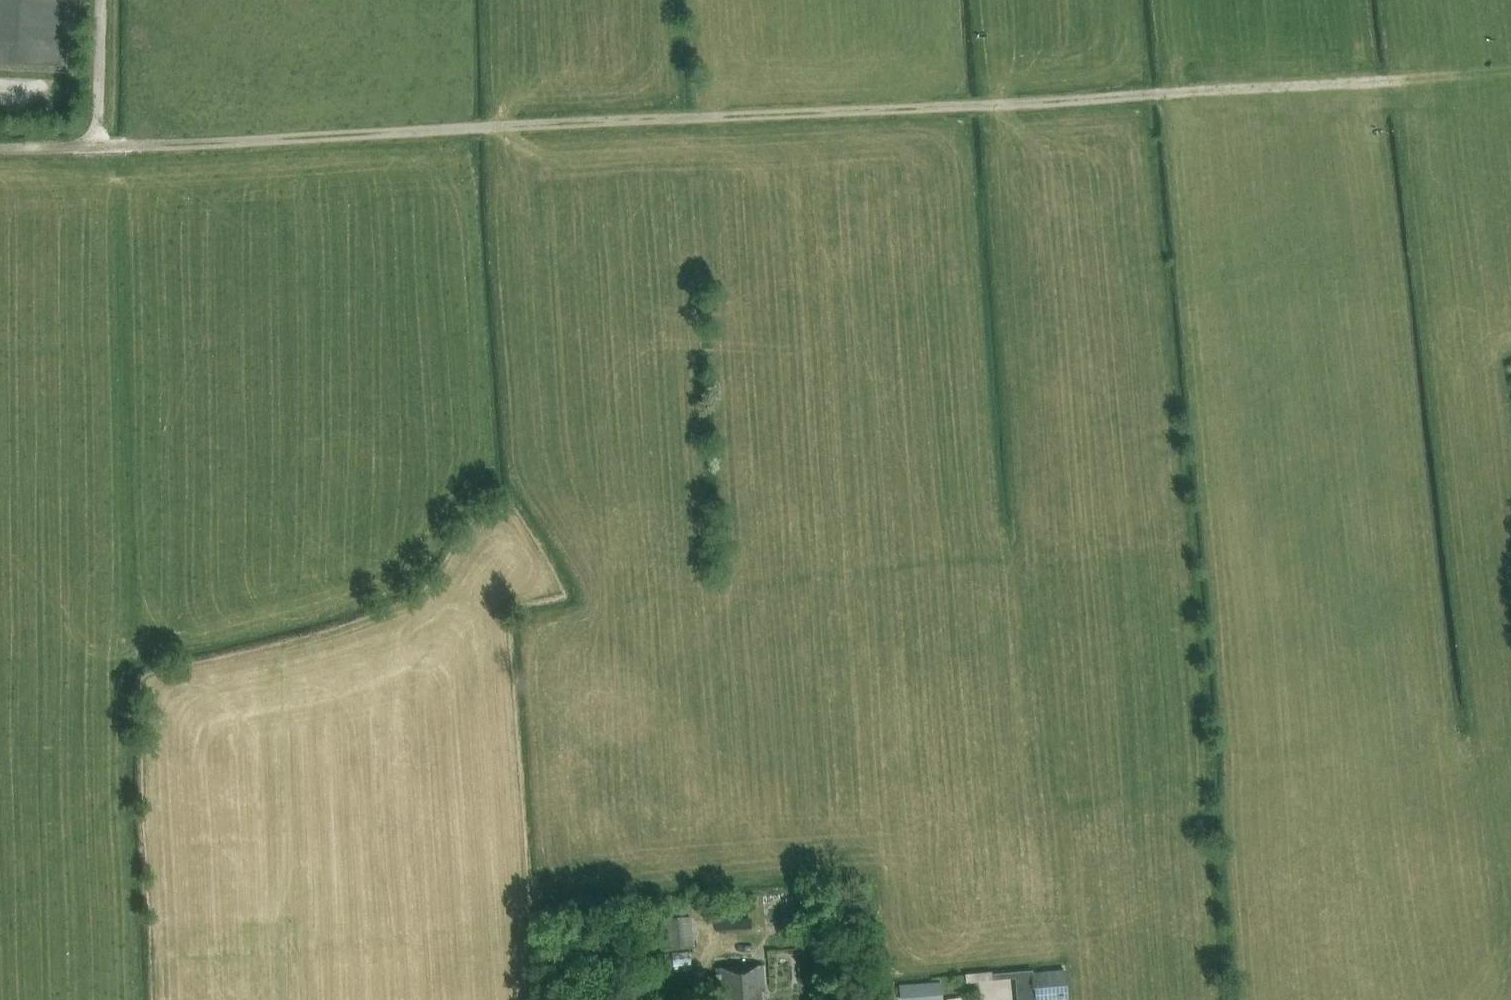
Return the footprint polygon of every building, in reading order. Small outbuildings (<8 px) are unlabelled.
[(687,917),(663,919),(666,948),(690,945),(687,917)] [(696,950),(679,949),(679,966),(696,966),(696,950)] [(762,964),(714,969),(716,999),(765,999),(762,964)] [(1043,972),(1032,973),(1032,970),(978,974),(979,982),(1016,979),(1017,999),(1045,999),(1043,972)] [(1045,999),(1059,999),(1068,999),(1066,970),(1043,972),(1045,999)] [(908,980),(909,999),(948,998),(948,979),(908,980)]
